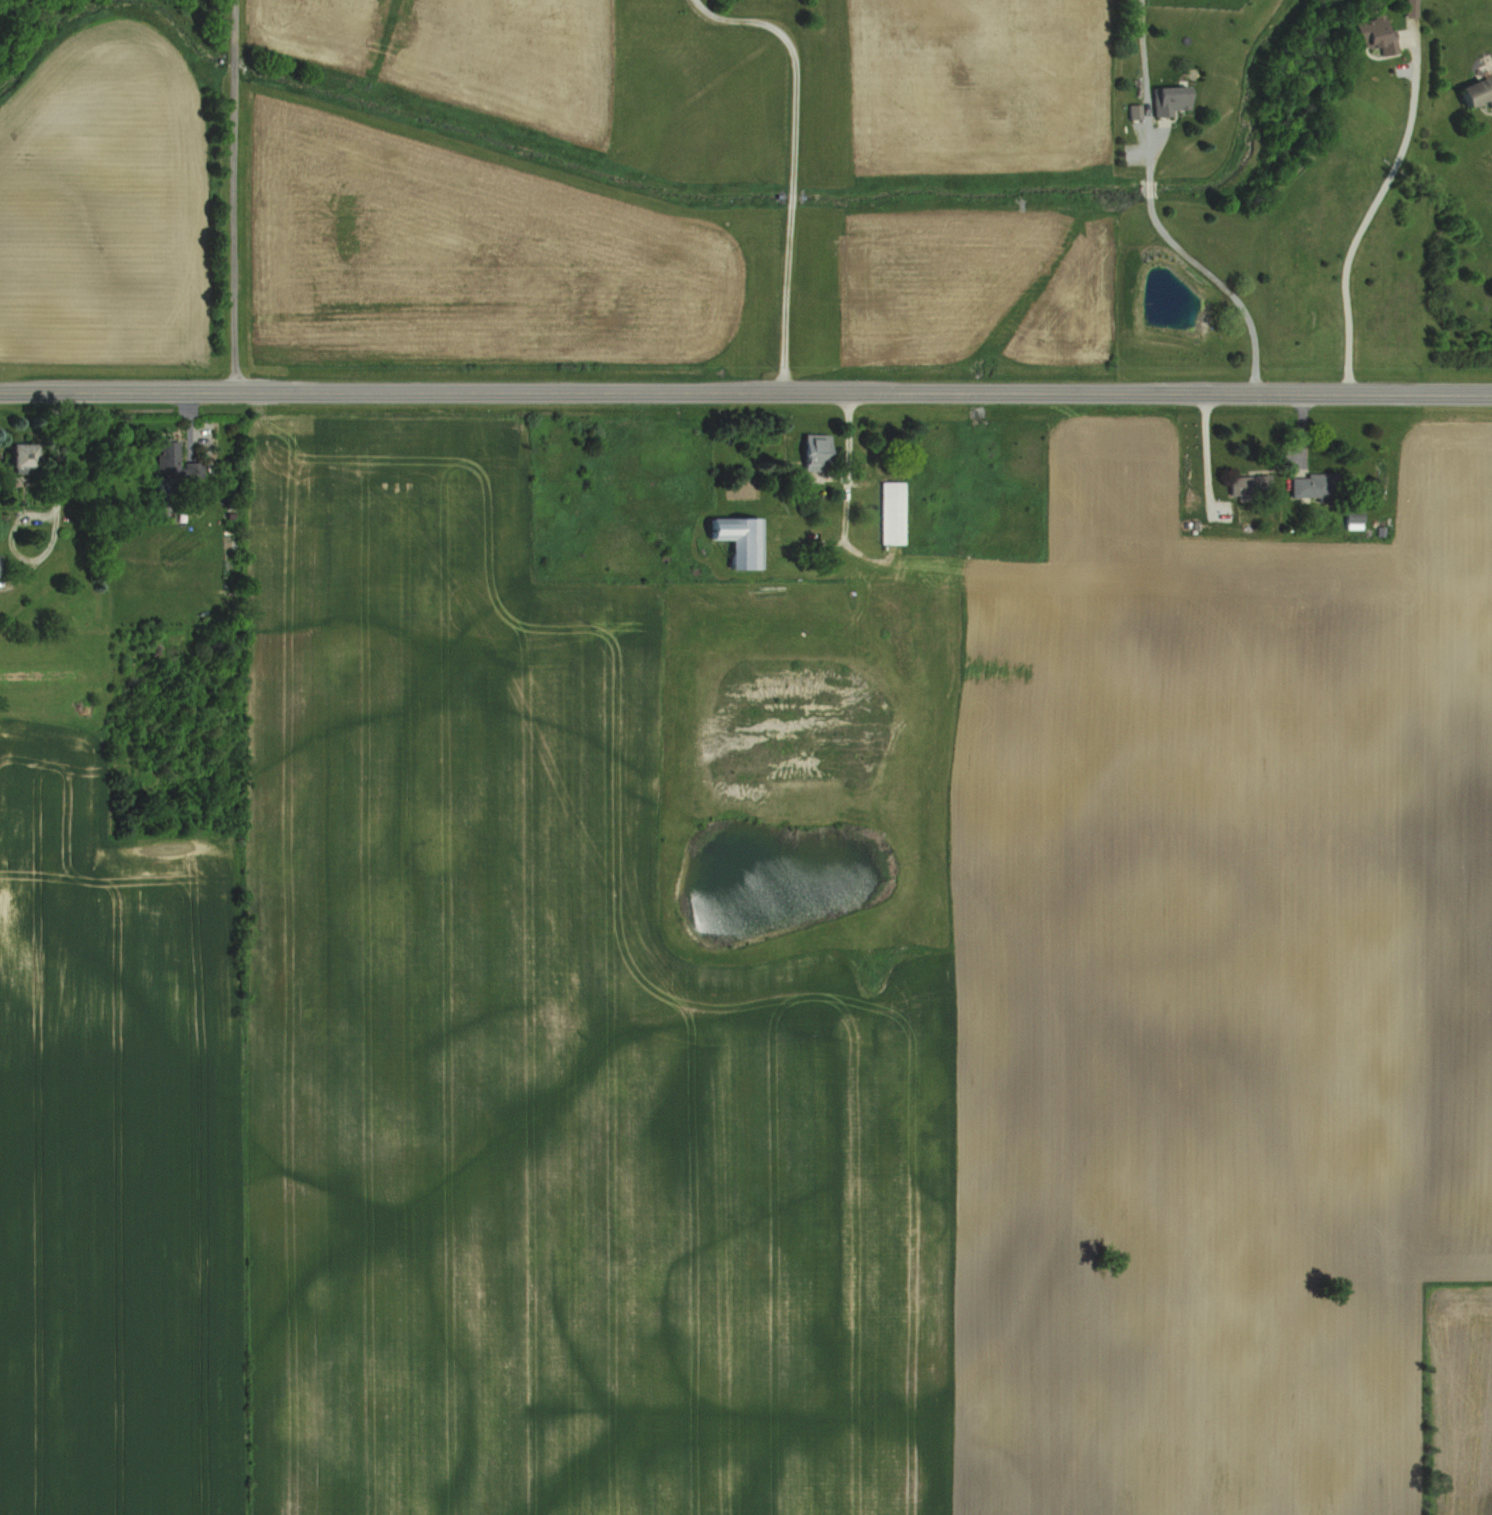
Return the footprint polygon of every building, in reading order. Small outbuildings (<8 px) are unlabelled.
[(1388,30),(1380,31),(1376,15),(1340,22),(1346,50),(1370,45),(1373,56),(1393,52),(1388,30)] [(1478,98),(1483,108),(1491,104),(1491,86),(1486,72),(1447,90),(1455,108),(1478,98)] [(1166,116),(1166,109),(1183,109),(1183,87),(1149,87),(1149,116),(1166,116)] [(820,433),(795,433),(795,470),(820,470),(820,433)] [(148,438),(148,476),(196,476),(195,462),(170,462),(169,437),(148,438)] [(18,441),(0,441),(0,470),(18,470),(18,441)] [(1325,474),(1285,474),(1285,497),(1325,497),(1325,474)] [(1221,475),(1221,495),(1264,495),(1264,475),(1221,475)] [(875,544),(899,544),(899,480),(875,480),(875,544)] [(721,569),(754,569),(755,516),(695,516),(695,539),(721,539),(721,569)]
